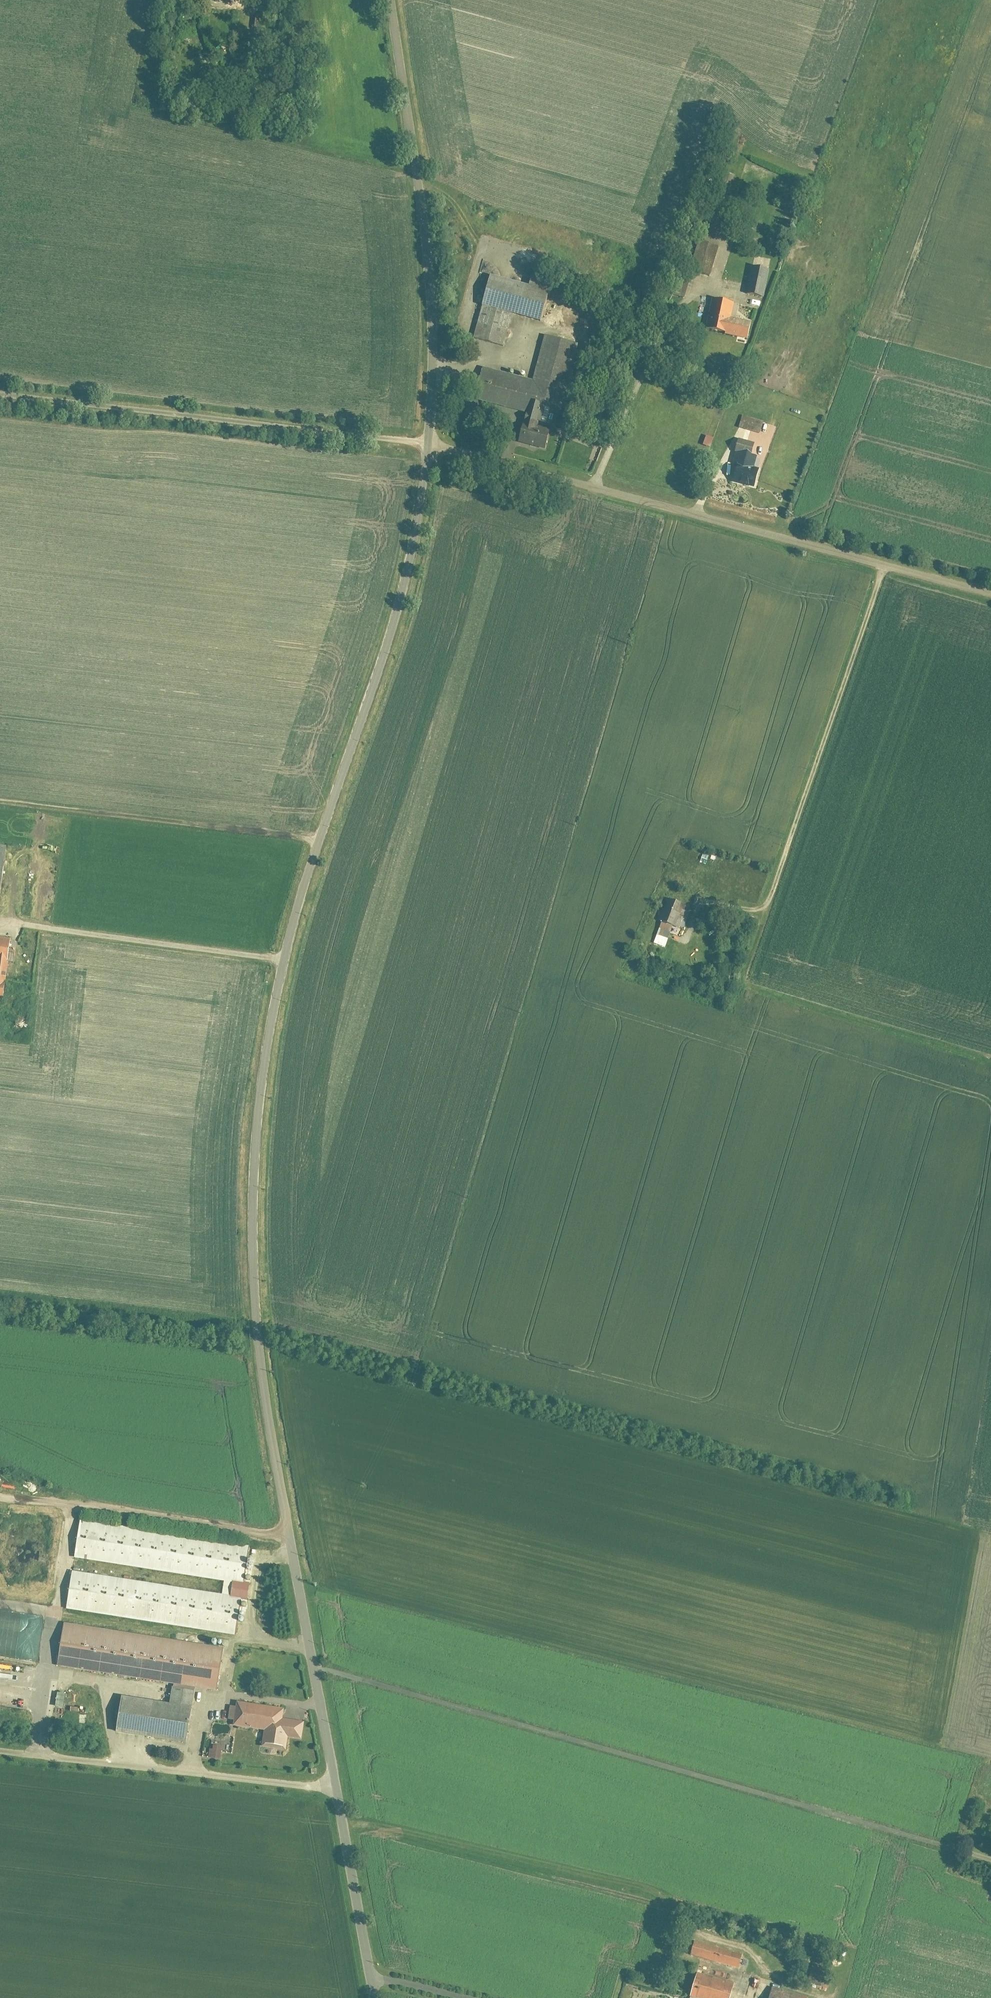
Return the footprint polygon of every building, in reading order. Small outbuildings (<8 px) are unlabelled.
[(694,270),(714,276),(721,248),(702,243),(694,270)] [(754,266),(747,293),(765,298),(771,270),(754,266)] [(549,295),(492,278),(475,338),(503,346),(512,317),(540,325),(549,295)] [(716,299),(708,331),(749,341),(753,323),(731,317),(734,303),(716,299)] [(548,336),(535,381),(484,366),(473,403),(528,420),(534,400),(560,407),(579,345),(548,336)] [(550,436),(523,429),(518,444),(546,451),(550,436)] [(739,441),(735,452),(751,459),(756,447),(739,441)] [(742,464),(735,483),(755,490),(762,472),(742,464)] [(9,852),(0,851),(0,915),(9,852)] [(691,908),(664,899),(655,925),(682,934),(691,908)] [(3,980),(1,980),(4,966),(7,966),(11,939),(0,937),(0,1001),(3,980)] [(659,939),(656,947),(663,949),(666,941),(659,939)] [(234,1587),(232,1599),(75,1576),(70,1610),(235,1635),(240,1600),(246,1601),(248,1588),(244,1587),(251,1549),(83,1522),(77,1561),(234,1587)] [(220,1689),(225,1652),(227,1652),(228,1641),(213,1640),(212,1648),(64,1627),(59,1666),(220,1689)] [(235,1647),(236,1660),(246,1659),(245,1647),(235,1647)] [(175,1690),(173,1706),(125,1700),(120,1730),(188,1739),(194,1693),(175,1690)] [(240,1704),(236,1726),(266,1731),(263,1748),(284,1751),(286,1739),(302,1741),(305,1723),(280,1719),(281,1710),(240,1704)] [(214,1728),(211,1760),(224,1761),(224,1755),(233,1756),(236,1729),(214,1728)] [(697,1935),(691,1956),(739,1970),(745,1950),(697,1935)] [(816,1965),(811,1979),(821,1983),(827,1969),(816,1965)] [(688,1997),(730,1997),(734,1982),(695,1971),(688,1997)] [(770,1997),(807,1997),(808,1996),(773,1987),(770,1997)]
